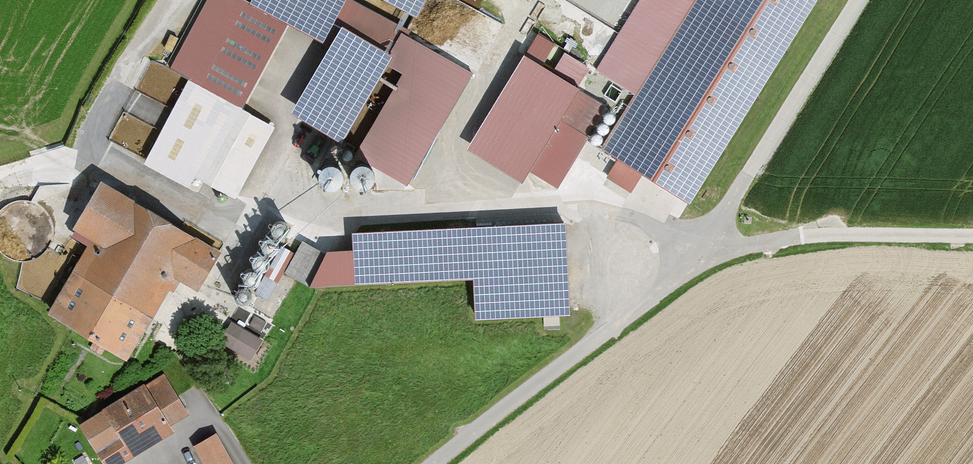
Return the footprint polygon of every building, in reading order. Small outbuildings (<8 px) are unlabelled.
[(162,65),(185,77),(138,162),(182,186),(190,171),(231,194),(270,123),(237,105),(284,22),(244,0),(198,0),(162,65)] [(284,22),(331,47),(292,113),(338,141),(400,34),(417,0),(244,0),(284,22)] [(595,145),(683,201),(812,0),(689,0),(595,145)] [(472,75),(400,34),(338,141),(335,146),(407,187),(472,75)] [(603,105),(525,56),(475,136),(553,185),(603,105)] [(213,250),(90,175),(59,225),(82,239),(39,310),(118,358),(169,275),(190,287),(213,250)] [(342,248),(315,250),(293,287),(454,277),(457,323),(567,316),(560,215),(341,229),(342,248)] [(286,234),(247,303),(276,319),(293,287),(315,250),(286,234)] [(223,339),(256,355),(266,335),(233,318),(223,339)] [(78,425),(102,463),(127,463),(175,434),(171,426),(190,415),(164,374),(145,386),(144,384),(78,425)] [(195,447),(204,463),(233,463),(217,435),(195,447)]
